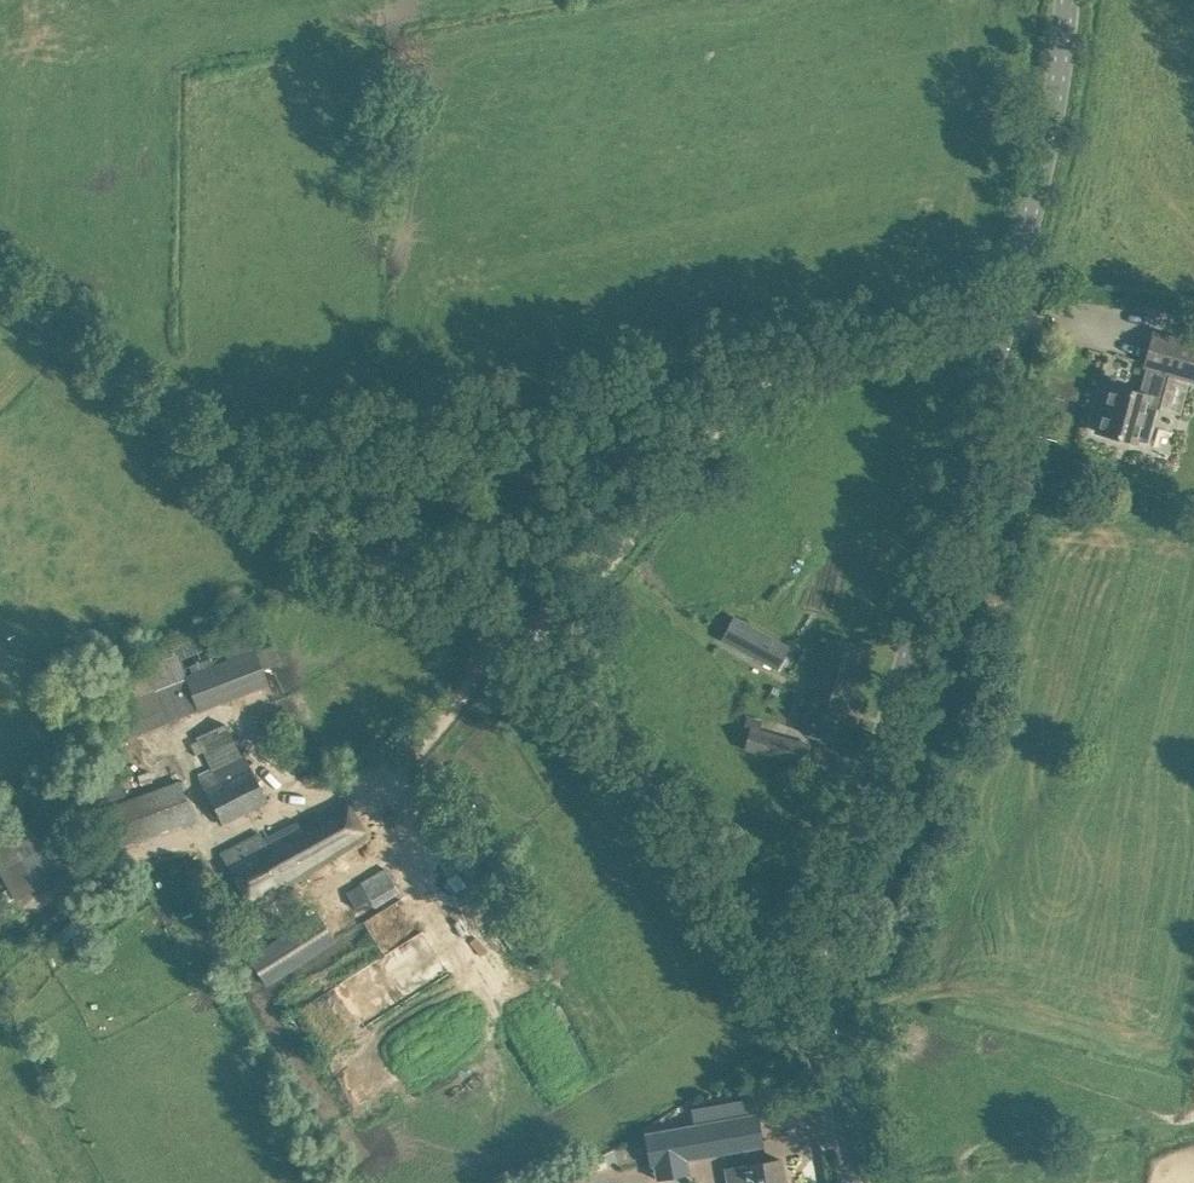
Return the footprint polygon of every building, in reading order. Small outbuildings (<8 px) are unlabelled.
[(1096,430),(1120,437),(1134,441),(1134,439),(1135,437),(1147,440),(1155,409),(1157,409),(1158,410),(1168,372),(1193,379),(1193,344),(1176,339),(1153,333),(1144,365),(1146,366),(1139,393),(1109,384),(1096,430)] [(778,669),(789,646),(732,617),(721,639),(778,669)] [(274,643),(254,651),(244,628),(145,669),(108,685),(120,721),(110,725),(113,739),(125,734),(126,738),(167,722),(167,723),(267,683),(261,669),(281,662),(274,643)] [(836,741),(863,647),(829,637),(802,731),(836,741)] [(206,789),(223,823),(269,800),(245,753),(241,755),(224,722),(196,736),(199,742),(193,745),(197,752),(203,749),(211,767),(197,773),(205,790),(206,789)] [(803,765),(809,744),(751,727),(745,748),(803,765)] [(149,769),(138,772),(141,784),(153,780),(149,769)] [(180,779),(105,806),(110,818),(103,821),(109,835),(116,832),(122,844),(194,818),(180,779)] [(119,798),(116,788),(91,795),(95,806),(119,798)] [(105,847),(71,794),(0,835),(0,872),(16,899),(105,847)] [(367,835),(347,800),(312,819),(313,821),(300,827),(297,822),(263,840),(259,834),(220,854),(249,910),(367,835)] [(384,866),(346,890),(356,907),(370,899),(375,907),(400,890),(384,866)] [(267,985),(335,941),(317,911),(248,955),(267,985)] [(764,1145),(758,1114),(645,1134),(650,1165),(655,1165),(658,1180),(689,1175),(686,1159),(764,1145)] [(756,1163),(744,1165),(747,1182),(784,1182),(780,1159),(756,1163)] [(647,1182),(698,1182),(696,1174),(647,1182)]
